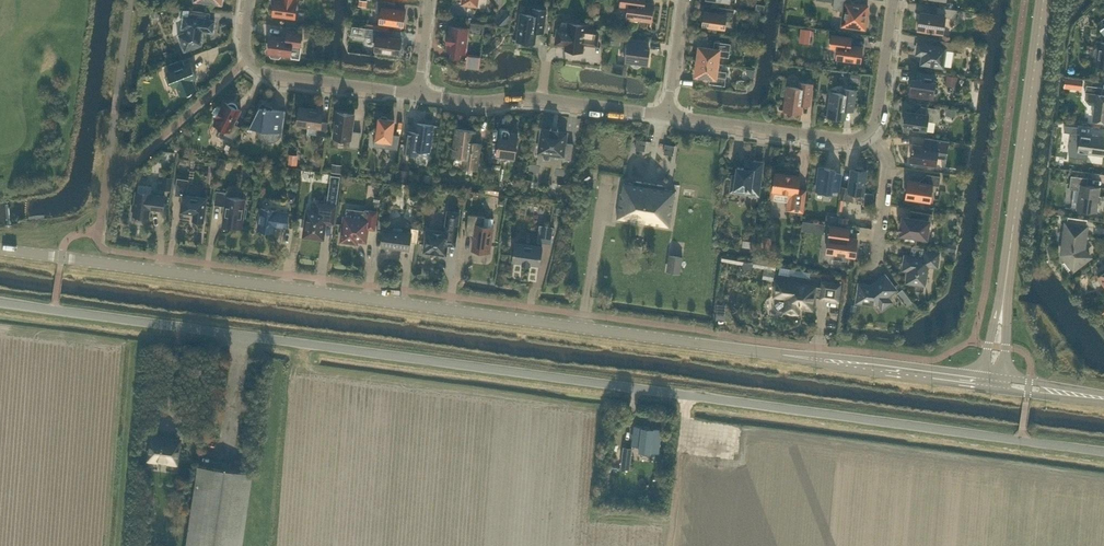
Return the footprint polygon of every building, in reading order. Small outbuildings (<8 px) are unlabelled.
[(296,0),(275,0),(273,15),(295,18),(297,1),(296,1),(296,0)] [(395,2),(379,0),(377,0),(376,11),(381,12),(380,22),(403,25),(405,10),(395,9),(395,2)] [(621,5),(628,7),(627,17),(651,21),(654,3),(644,2),(643,0),(642,0),(621,0),(621,5)] [(851,0),(834,0),(833,8),(844,10),(842,25),(856,27),(856,24),(865,25),(866,18),(866,19),(868,5),(851,3),(851,0)] [(732,21),(734,8),(719,6),(718,13),(704,11),(704,15),(702,15),(701,21),(703,21),(702,26),(725,29),(726,20),(732,21)] [(956,18),(957,9),(938,6),(936,16),(932,15),(932,13),(920,12),(918,29),(943,33),(946,16),(956,18)] [(544,32),(547,10),(533,8),(532,14),(521,13),(518,37),(535,40),(536,31),(538,29),(538,28),(544,28),(543,31),(544,32)] [(208,19),(209,12),(191,9),(190,17),(184,16),(182,27),(186,28),(186,32),(185,32),(184,31),(177,34),(181,43),(182,43),(185,50),(201,44),(202,34),(203,30),(213,31),(215,20),(208,19)] [(484,34),(485,24),(471,22),(470,29),(468,29),(468,28),(451,26),(449,34),(448,34),(447,41),(448,41),(447,50),(452,50),(451,55),(460,56),(460,51),(465,52),(466,46),(467,46),(468,37),(467,37),(468,31),(484,34)] [(596,45),(598,31),(585,29),(586,25),(569,23),(568,32),(557,30),(556,43),(566,45),(566,49),(583,51),(584,43),(596,45)] [(385,36),(386,30),(367,27),(365,36),(371,36),(371,40),(376,41),(375,50),(399,54),(400,46),(402,45),(402,41),(401,39),(401,38),(385,36)] [(271,35),(268,53),(271,53),(271,55),(272,56),(279,57),(281,56),(281,54),(291,56),(299,57),(301,47),(301,46),(302,40),(303,32),(288,30),(287,37),(271,35)] [(850,45),(851,37),(832,35),(830,47),(838,48),(837,58),(860,62),(862,46),(850,45)] [(645,49),(646,42),(630,40),(629,46),(627,46),(625,61),(633,62),(633,64),(635,66),(637,66),(639,65),(640,63),(648,64),(650,53),(648,53),(649,49),(645,49)] [(918,43),(917,51),(923,52),(921,63),(943,67),(943,65),(951,66),(953,51),(962,52),(963,43),(941,40),(940,45),(940,46),(918,43)] [(1099,40),(1098,48),(1096,47),(1094,49),(1093,54),(1095,56),(1097,56),(1096,64),(1103,65),(1103,41),(1099,40)] [(729,57),(731,43),(715,41),(714,48),(700,46),(698,60),(717,62),(718,55),(729,57)] [(190,62),(185,64),(182,58),(168,64),(170,70),(168,71),(170,75),(166,77),(169,84),(173,83),(174,87),(177,86),(181,94),(184,93),(186,94),(188,95),(190,94),(191,93),(192,92),(193,90),(196,88),(193,79),(197,78),(190,62)] [(716,70),(717,62),(698,60),(696,74),(710,75),(709,83),(725,85),(727,71),(716,70)] [(932,81),(933,75),(917,72),(916,79),(913,78),(913,83),(911,82),(909,93),(934,97),(935,93),(936,92),(938,91),(938,89),(937,87),(936,86),(936,82),(932,81)] [(957,84),(958,76),(947,74),(946,82),(957,84)] [(810,104),(813,84),(799,82),(798,87),(787,85),(784,110),(802,112),(803,103),(805,102),(805,100),(810,101),(810,104)] [(1085,92),(1086,92),(1086,98),(1090,103),(1095,103),(1093,119),(1093,120),(1103,121),(1103,94),(1101,94),(1102,87),(1086,84),(1085,92)] [(854,110),(857,89),(843,87),(842,93),(831,91),(828,115),(845,118),(846,109),(848,107),(848,106),(854,107),(853,110),(854,110)] [(230,101),(228,103),(225,101),(221,108),(218,106),(216,106),(215,108),(213,110),(213,113),(214,115),(217,116),(214,123),(222,127),(218,135),(234,142),(241,127),(234,123),(241,109),(238,108),(238,105),(236,103),(233,102),(230,101)] [(273,108),(273,107),(262,102),(260,107),(256,115),(255,121),(253,121),(254,121),(253,120),(249,127),(261,129),(262,134),(265,139),(270,141),(276,140),(280,137),(282,132),(283,132),(286,110),(273,108)] [(938,122),(940,108),(921,105),(920,113),(906,111),(906,115),(904,116),(904,121),(905,123),(904,127),(926,130),(928,120),(938,122)] [(322,121),(323,110),(299,107),(297,125),(318,128),(317,134),(326,135),(328,122),(322,121)] [(353,126),(355,114),(337,112),(333,137),(351,139),(350,146),(359,147),(361,132),(352,131),(352,126),(353,126)] [(388,118),(387,116),(382,115),(381,117),(379,117),(376,139),(387,140),(386,147),(397,149),(399,135),(393,134),(395,119),(388,118)] [(430,150),(434,125),(416,122),(415,131),(413,133),(413,134),(408,133),(408,130),(407,130),(404,152),(418,154),(419,149),(430,150)] [(1077,133),(1078,126),(1065,124),(1064,131),(1077,133)] [(473,142),(474,130),(457,128),(453,155),(464,156),(463,166),(477,168),(480,143),(479,146),(474,145),(474,144),(473,142)] [(507,129),(506,128),(500,128),(498,142),(491,141),(489,160),(499,161),(499,160),(502,156),(502,154),(508,155),(508,154),(509,153),(515,153),(514,156),(515,156),(518,133),(510,132),(510,131),(509,130),(508,129),(507,129)] [(566,142),(567,132),(542,129),(539,152),(563,155),(563,158),(571,159),(573,143),(566,142)] [(1103,153),(1103,136),(1081,133),(1078,151),(1103,154),(1103,153)] [(946,158),(948,140),(926,137),(924,146),(914,144),(913,147),(912,147),(912,149),(913,150),(911,161),(936,165),(937,157),(946,158)] [(646,141),(639,139),(637,139),(635,149),(645,150),(646,141)] [(675,145),(666,144),(665,144),(664,153),(673,155),(675,145)] [(298,155),(288,154),(287,163),(297,165),(298,155)] [(763,161),(754,160),(753,164),(746,163),(745,168),(738,167),(737,175),(733,174),(731,190),(743,192),(743,188),(745,188),(745,189),(747,190),(747,189),(750,189),(749,196),(758,197),(763,161)] [(342,165),(331,163),(330,171),(341,173),(342,165)] [(830,169),(831,167),(820,166),(816,191),(831,193),(832,190),(838,190),(841,173),(834,172),(835,170),(830,169)] [(862,170),(862,168),(856,168),(856,169),(851,169),(849,187),(842,186),(841,199),(852,200),(853,192),(863,194),(867,171),(862,170)] [(410,170),(398,169),(397,180),(408,182),(410,170)] [(395,172),(386,171),(385,179),(394,180),(395,172)] [(798,189),(800,176),(775,173),(773,190),(792,193),(791,206),(804,208),(806,190),(798,189)] [(939,185),(940,176),(927,174),(925,182),(909,180),(908,181),(907,182),(906,187),(907,188),(906,198),(930,201),(932,184),(939,185)] [(331,175),(326,203),(336,205),(340,176),(331,175)] [(1071,175),(1069,188),(1074,189),(1071,206),(1077,207),(1077,208),(1096,211),(1099,186),(1087,185),(1088,177),(1071,175)] [(170,188),(172,177),(165,176),(164,187),(170,188)] [(187,195),(189,179),(178,178),(176,194),(183,195),(181,212),(194,213),(193,220),(204,221),(207,197),(187,195)] [(643,222),(650,183),(636,180),(636,184),(624,182),(623,192),(621,192),(617,218),(643,222)] [(389,183),(384,187),(389,194),(395,188),(389,183)] [(662,188),(663,185),(650,183),(643,222),(670,226),(675,190),(662,188)] [(151,192),(152,186),(139,184),(138,191),(136,191),(134,203),(133,203),(132,210),(133,210),(133,214),(134,214),(135,216),(140,216),(141,215),(150,216),(151,208),(163,210),(165,195),(153,194),(153,193),(151,192)] [(499,194),(499,187),(486,186),(486,192),(499,194)] [(227,196),(228,192),(216,190),(215,204),(225,205),(225,209),(226,209),(225,213),(224,213),(223,224),(242,227),(243,217),(246,217),(248,208),(245,207),(246,199),(227,196)] [(334,223),(336,205),(326,203),(317,202),(316,212),(308,210),(307,218),(305,218),(304,227),(305,227),(304,235),(323,238),(325,222),(334,223)] [(277,210),(261,207),(258,229),(259,229),(260,231),(264,231),(266,230),(275,231),(275,225),(287,227),(289,212),(277,210)] [(344,217),(341,240),(353,242),(357,242),(358,240),(366,241),(368,228),(375,229),(377,211),(368,210),(365,209),(365,211),(347,208),(346,217),(344,217)] [(931,221),(932,213),(911,210),(910,217),(903,216),(902,225),(902,226),(902,230),(901,230),(901,233),(916,235),(916,238),(928,240),(930,230),(927,229),(928,221),(931,221)] [(427,229),(424,251),(446,254),(448,245),(448,242),(456,243),(458,223),(460,212),(448,211),(446,222),(445,231),(427,229)] [(484,225),(485,216),(469,214),(466,233),(474,234),(472,249),(490,251),(493,226),(484,225)] [(1084,245),(1087,226),(1066,223),(1062,254),(1066,259),(1063,262),(1068,270),(1072,267),(1073,269),(1090,256),(1084,248),(1083,249),(1081,247),(1084,245)] [(553,226),(545,225),(543,242),(551,243),(553,226)] [(829,235),(827,253),(833,253),(832,258),(846,259),(847,255),(855,256),(857,238),(853,238),(849,237),(849,231),(850,227),(844,227),(842,226),(838,226),(829,225),(827,235),(829,235)] [(417,243),(419,228),(412,227),(411,233),(402,232),(403,229),(394,228),(394,230),(384,229),(382,246),(393,247),(393,246),(399,247),(399,248),(410,250),(411,242),(417,243)] [(530,263),(540,265),(542,246),(515,242),(513,261),(522,262),(522,263),(530,264),(530,263)] [(937,266),(939,252),(925,250),(924,258),(905,255),(903,266),(909,266),(906,281),(925,284),(928,265),(937,266)] [(680,273),(683,256),(672,254),(669,271),(680,273)] [(732,259),(729,273),(772,280),(774,266),(732,259)] [(896,289),(886,276),(885,275),(872,285),(859,283),(857,301),(877,304),(878,302),(882,308),(891,301),(887,296),(896,289)] [(774,285),(773,289),(774,291),(774,295),(775,295),(774,305),(777,309),(784,309),(784,310),(787,311),(789,313),(792,313),(794,312),(798,312),(799,307),(812,309),(814,296),(816,296),(819,297),(838,299),(840,283),(822,281),(821,286),(819,286),(816,285),(776,280),(775,284),(774,285)] [(903,288),(897,292),(907,305),(912,301),(903,288)] [(634,425),(632,444),(639,445),(639,449),(650,451),(658,452),(661,428),(634,425)] [(153,436),(149,461),(176,465),(180,440),(153,436)] [(623,446),(621,468),(630,469),(632,453),(632,447),(623,446)] [(195,480),(186,545),(243,545),(254,473),(198,465),(195,480)]
